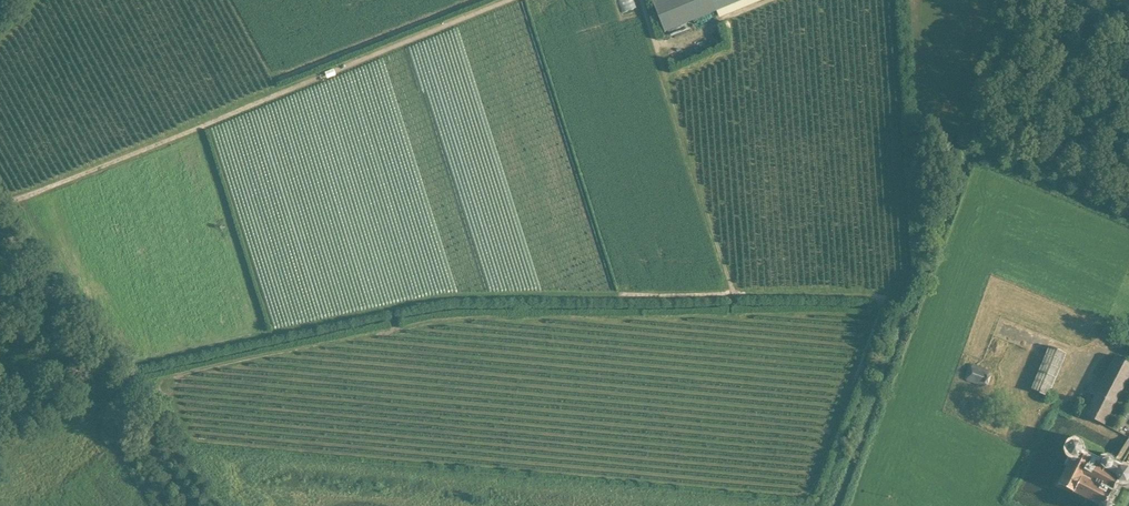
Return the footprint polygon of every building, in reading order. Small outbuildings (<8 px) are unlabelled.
[(547,17),(543,0),(531,0),(536,20),(547,17)] [(665,32),(743,0),(656,0),(653,2),(665,32)] [(1105,325),(1100,336),(1117,344),(1122,332),(1105,325)] [(1048,345),(1031,390),(1049,397),(1067,353),(1048,345)] [(1085,414),(1104,424),(1128,376),(1128,363),(1116,356),(1101,384),(1093,380),(1087,391),(1095,395),(1085,414)] [(966,380),(985,386),(990,371),(971,365),(966,380)] [(1118,479),(1119,480),(1120,481),(1122,481),(1123,481),(1124,481),(1125,481),(1126,480),(1127,479),(1128,479),(1128,478),(1128,477),(1128,472),(1128,471),(1128,470),(1127,469),(1126,468),(1125,468),(1124,467),(1122,468),(1117,466),(1115,465),(1112,463),(1112,462),(1111,461),(1111,460),(1110,460),(1109,459),(1108,459),(1108,458),(1107,458),(1106,458),(1105,459),(1104,459),(1103,460),(1102,460),(1102,461),(1101,462),(1101,463),(1100,464),(1080,453),(1081,451),(1081,450),(1081,449),(1080,448),(1080,447),(1079,446),(1078,445),(1077,444),(1076,444),(1075,444),(1074,444),(1073,444),(1072,444),(1070,444),(1070,445),(1069,446),(1068,447),(1067,448),(1067,449),(1067,450),(1067,451),(1067,453),(1068,454),(1069,455),(1070,455),(1071,456),(1057,483),(1074,492),(1073,493),(1098,505),(1112,505),(1112,504),(1107,501),(1106,502),(1118,479)]
